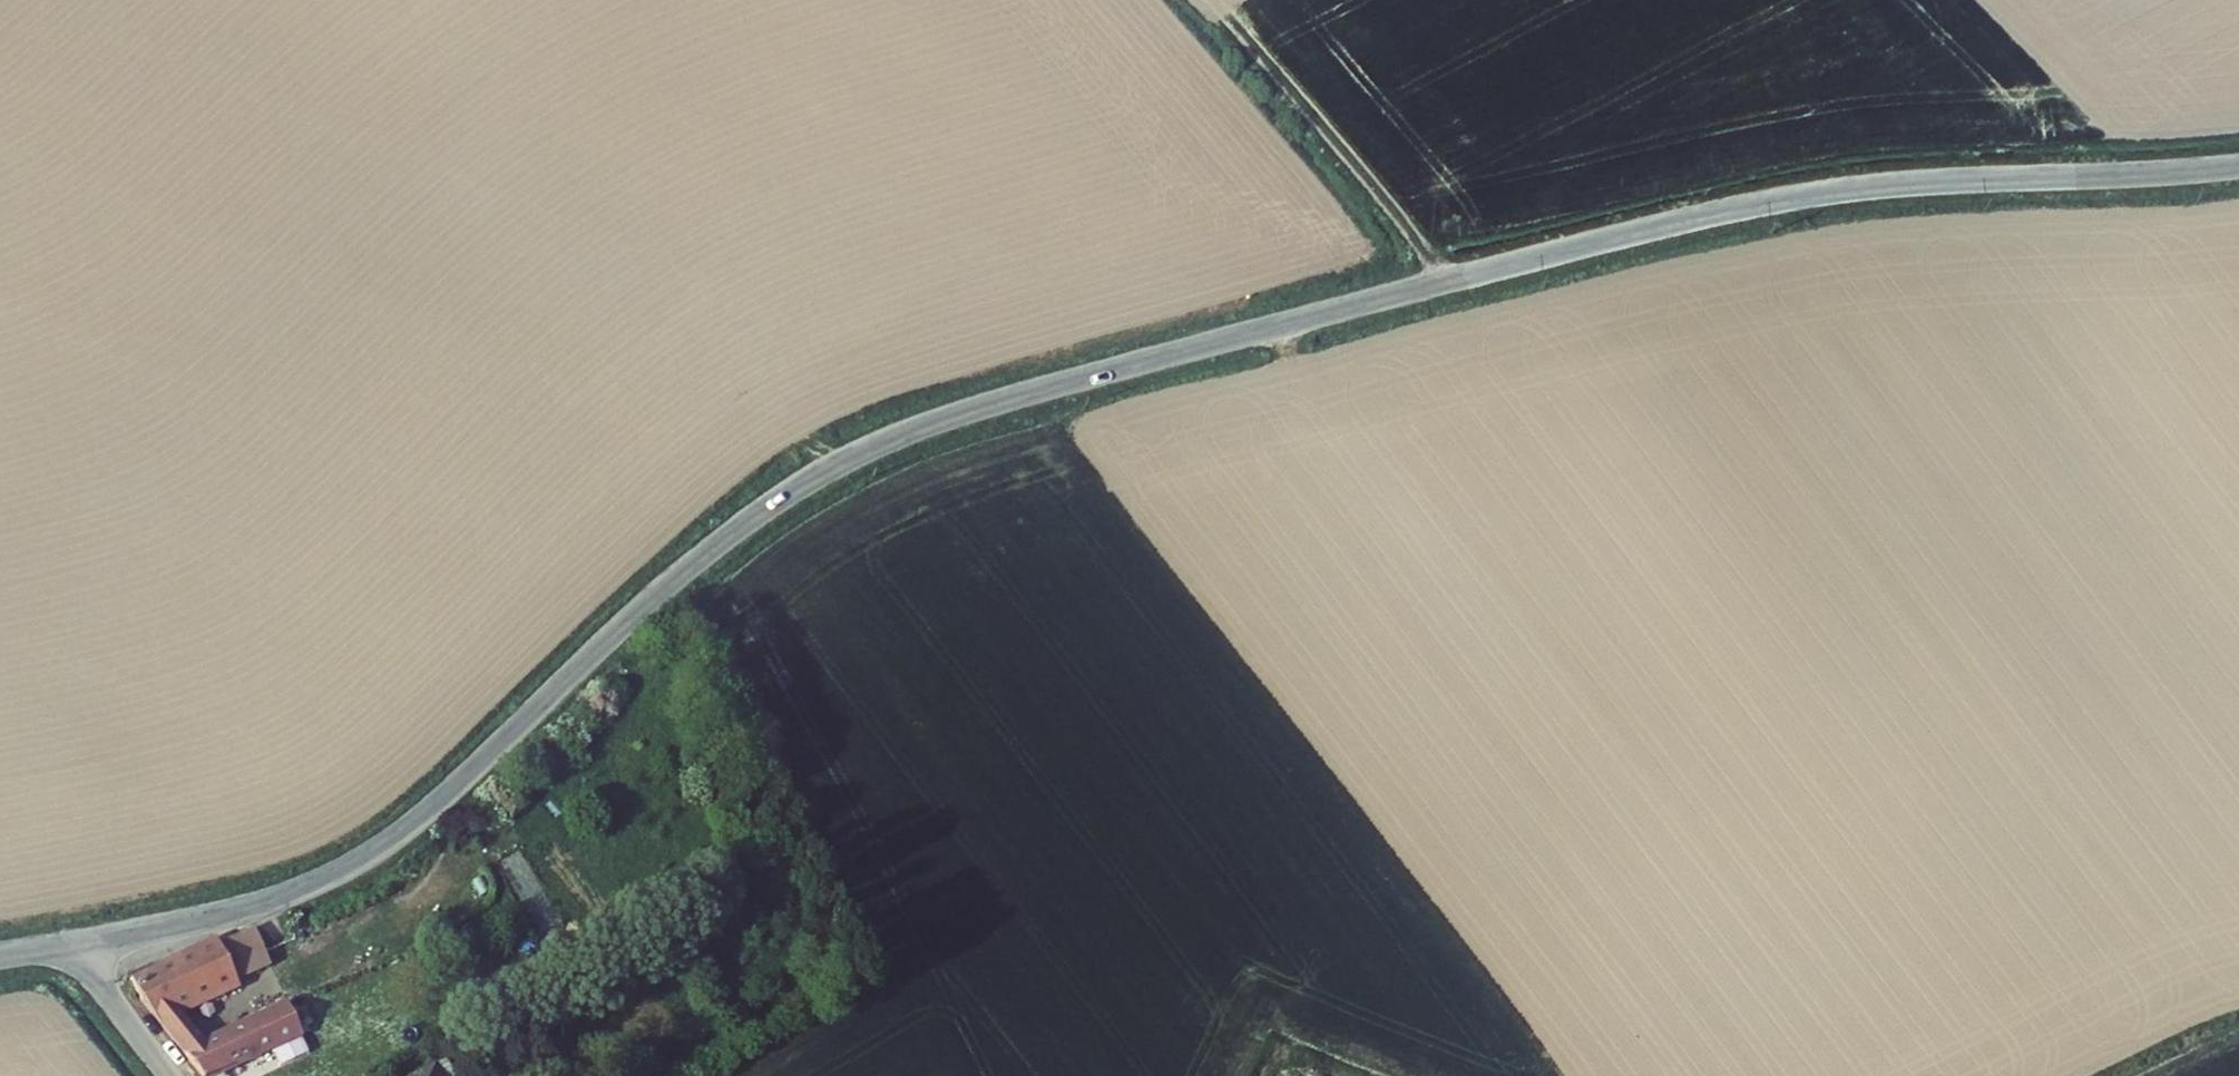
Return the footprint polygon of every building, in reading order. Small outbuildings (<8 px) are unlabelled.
[(294,959),(280,928),(245,943),(260,975),(294,959)] [(245,943),(241,935),(157,975),(182,1027),(203,1053),(224,1042),(202,1014),(264,984),(260,975),(245,943)] [(221,1075),(231,1075),(317,1028),(301,998),(224,1042),(203,1053),(221,1075)] [(471,1072),(461,1053),(423,1075),(464,1075),(471,1072)]
